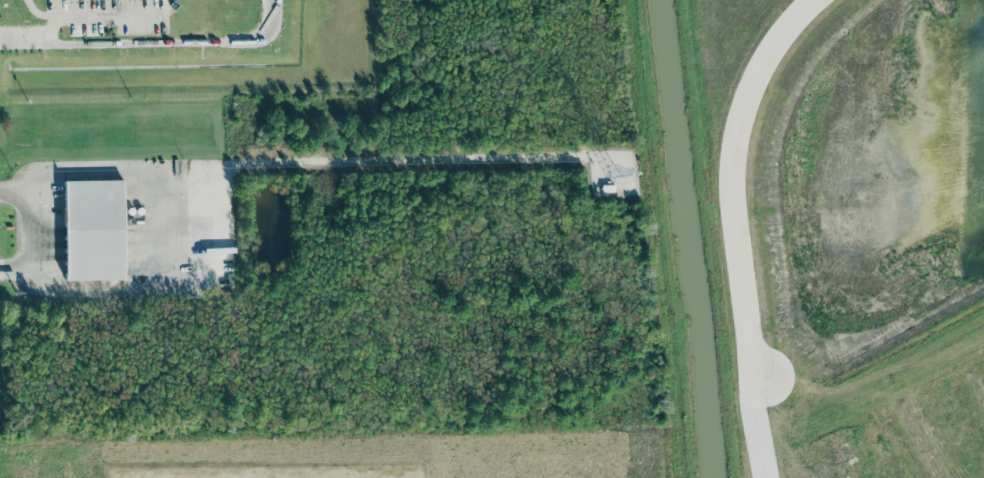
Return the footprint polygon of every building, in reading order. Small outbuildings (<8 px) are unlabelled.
[(65,181),(123,180),(125,281),(67,282),(65,181)]
